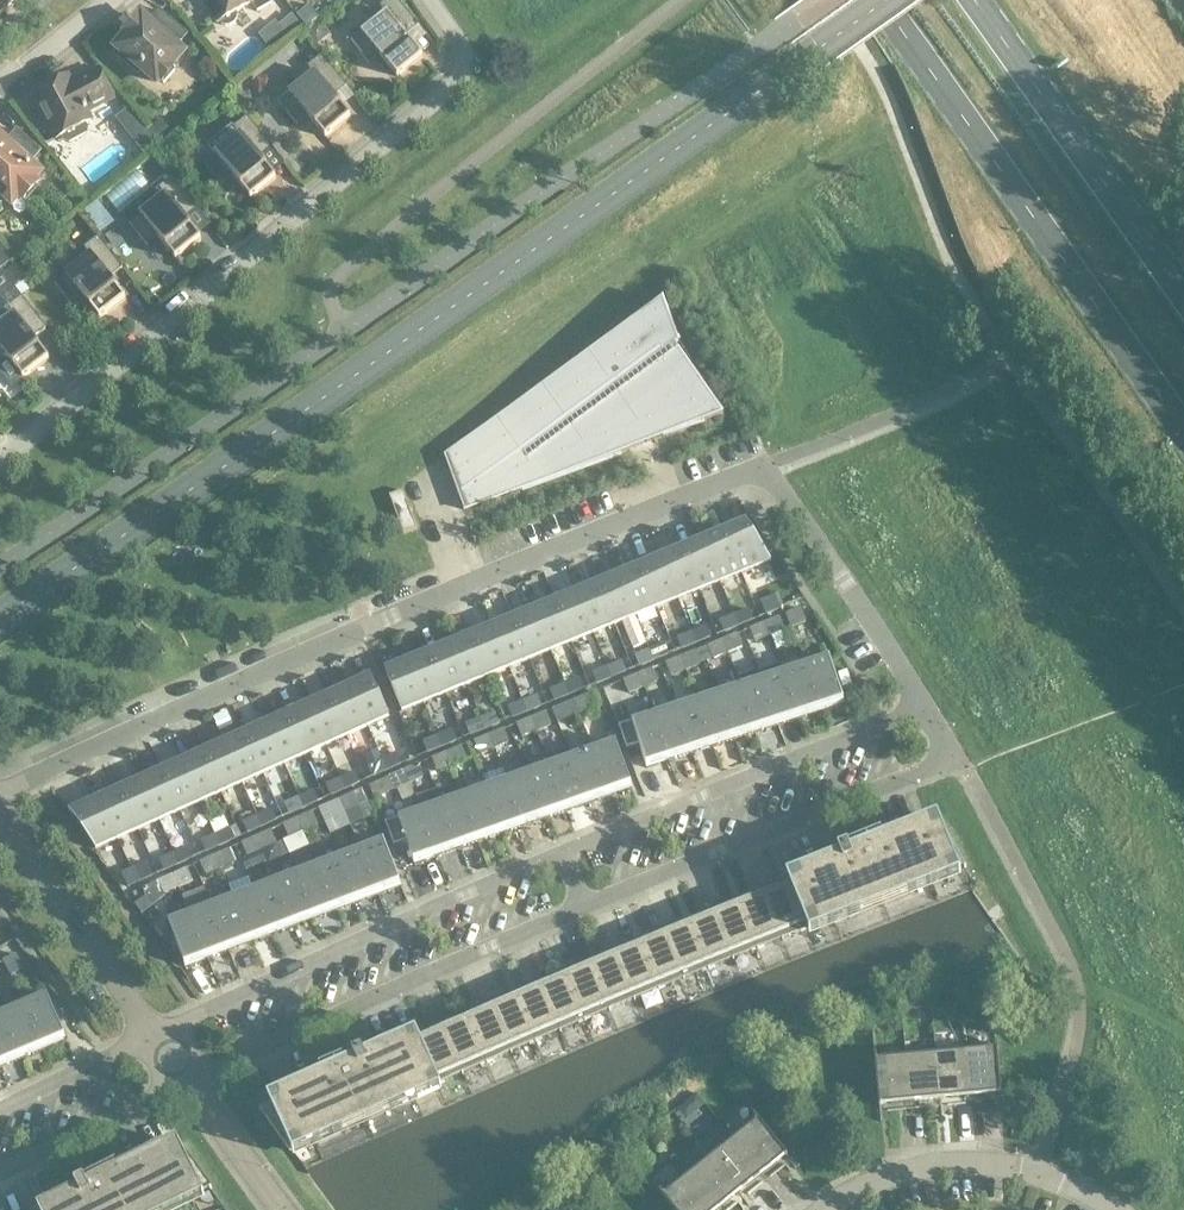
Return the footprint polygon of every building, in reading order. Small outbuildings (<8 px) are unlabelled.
[(15,0),(0,0),(0,17),(15,0)] [(273,3),(271,0),(204,0),(217,23),(219,22),(221,24),(224,26),(227,26),(230,25),(234,23),(236,21),(237,18),(238,15),(237,12),(253,3),(257,11),(273,3)] [(398,0),(387,0),(380,6),(386,14),(351,42),(369,64),(370,63),(369,61),(378,54),(398,77),(423,56),(407,37),(419,26),(398,0)] [(309,5),(297,15),(307,27),(319,17),(309,5)] [(175,70),(174,70),(171,67),(183,53),(176,47),(187,34),(160,11),(158,13),(159,14),(152,22),(150,21),(148,23),(143,19),(117,48),(121,51),(117,55),(138,74),(142,70),(157,83),(159,80),(164,83),(175,70)] [(292,15),(279,26),(290,39),(303,28),(292,15)] [(318,23),(307,32),(316,43),(322,38),(323,29),(318,23)] [(334,97),(347,87),(321,55),(308,67),(314,74),(279,102),(297,124),(298,123),(296,122),(306,114),(325,137),(351,117),(334,97)] [(87,112),(114,98),(99,70),(79,81),(80,83),(73,87),(67,76),(33,95),(57,139),(62,136),(64,141),(70,142),(86,133),(88,128),(86,124),(91,121),(87,112)] [(145,158),(159,147),(129,110),(115,121),(145,158)] [(260,158),(273,148),(247,116),(234,128),(240,135),(204,163),(222,185),(223,184),(222,182),(231,175),(251,199),(276,178),(260,158)] [(150,130),(162,145),(172,137),(160,122),(150,130)] [(39,186),(32,181),(39,173),(29,164),(40,151),(17,130),(6,143),(0,138),(0,192),(12,203),(19,196),(25,201),(39,186)] [(147,243),(156,235),(175,259),(201,239),(185,219),(198,209),(173,177),(159,188),(165,195),(130,223),(147,245),(148,244),(147,243)] [(110,278),(123,269),(98,237),(84,247),(90,255),(54,282),(71,305),(73,304),(71,302),(81,294),(100,319),(126,299),(110,278)] [(12,258),(0,242),(0,267),(12,258)] [(46,328),(22,296),(8,307),(14,315),(0,325),(0,357),(4,354),(23,378),(49,359),(34,338),(46,328)] [(621,332),(622,333),(445,457),(465,512),(523,491),(623,454),(631,451),(631,450),(656,441),(672,435),(689,430),(725,419),(677,350),(681,347),(672,324),(674,323),(666,301),(621,332)] [(417,529),(404,492),(390,496),(404,534),(417,529)] [(747,522),(724,531),(742,573),(772,561),(747,522)] [(742,573),(724,531),(703,539),(720,582),(742,573)] [(720,582),(703,539),(682,548),(699,590),(720,582)] [(699,590),(682,548),(661,557),(678,599),(699,590)] [(678,599),(661,557),(640,565),(657,607),(678,599)] [(657,607),(640,565),(619,574),(636,616),(657,607)] [(636,616),(619,574),(598,583),(615,625),(636,616)] [(615,625),(598,583),(576,591),(594,633),(615,625)] [(594,633),(576,591),(555,600),(572,642),(594,633)] [(776,595),(762,601),(768,614),(782,608),(776,595)] [(572,642),(555,600),(534,608),(551,651),(572,642)] [(551,651),(534,608),(513,617),(530,659),(551,651)] [(800,608),(786,614),(791,627),(806,621),(800,608)] [(748,611),(735,616),(739,626),(752,620),(748,611)] [(739,626),(735,616),(721,622),(725,631),(739,626)] [(530,659),(513,617),(492,626),(509,668),(530,659)] [(780,619),(779,617),(765,623),(770,636),(784,630),(780,619)] [(770,636),(765,623),(751,628),(756,642),(770,636)] [(509,668),(492,626),(471,634),(488,676),(509,668)] [(706,628),(692,633),(696,643),(710,638),(706,628)] [(696,643),(692,633),(679,639),(683,648),(696,643)] [(488,676),(471,634),(449,643),(467,685),(488,676)] [(742,647),(737,634),(723,640),(728,653),(742,647)] [(728,653),(723,640),(709,646),(714,659),(728,653)] [(467,685),(449,643),(428,652),(446,694),(467,685)] [(663,645),(650,651),(654,660),(667,655),(663,645)] [(654,660),(650,651),(637,656),(641,666),(654,660)] [(700,664),(695,651),(681,657),(686,670),(700,664)] [(446,694),(428,652),(407,660),(424,702),(446,694)] [(686,670),(681,657),(667,663),(672,676),(686,670)] [(830,658),(807,665),(822,712),(845,704),(830,658)] [(424,702),(407,660),(385,669),(402,711),(424,702)] [(621,661),(607,667),(612,677),(626,672),(621,661)] [(782,663),(760,670),(764,679),(778,726),(800,719),(785,672),(782,663)] [(822,712),(807,665),(785,672),(800,719),(822,712)] [(612,677),(607,667),(593,673),(598,683),(612,677)] [(658,682),(652,668),(638,674),(644,687),(658,682)] [(764,679),(760,670),(739,677),(742,686),(757,733),(778,726),(764,679)] [(644,687),(638,674),(624,680),(630,693),(644,687)] [(371,675),(349,685),(367,727),(389,717),(371,675)] [(579,678),(565,684),(569,695),(583,689),(579,678)] [(569,695),(565,684),(551,690),(555,701),(569,695)] [(367,727),(349,685),(328,695),(347,736),(367,727)] [(757,733),(742,686),(720,693),(735,740),(757,733)] [(735,740),(720,693),(698,700),(713,747),(735,740)] [(347,736),(328,695),(307,704),(326,746),(347,736)] [(593,708),(588,695),(574,700),(579,714),(593,708)] [(537,696),(523,701),(527,712),(541,706),(537,696)] [(579,714),(574,700),(560,706),(565,719),(579,714)] [(713,747),(698,700),(676,707),(691,753),(713,747)] [(527,712),(523,701),(509,707),(513,718),(527,712)] [(326,746),(307,704),(286,713),(305,755),(326,746)] [(691,753),(676,707),(655,714),(670,760),(691,753)] [(551,725),(545,712),(531,718),(537,731),(551,725)] [(305,755),(286,713),(265,723),(284,764),(305,755)] [(494,713),(480,719),(485,729),(499,723),(494,713)] [(670,760),(655,714),(618,726),(627,749),(640,745),(647,768),(670,760)] [(537,731),(531,718),(517,723),(523,737),(537,731)] [(485,729),(480,719),(466,724),(471,735),(485,729)] [(284,764),(265,723),(245,732),(263,774),(284,764)] [(509,742),(503,729),(489,735),(495,748),(509,742)] [(452,730),(438,736),(442,747),(457,741),(452,730)] [(263,774),(245,732),(224,742),(242,783),(263,774)] [(495,748),(489,735),(475,741),(480,754),(495,748)] [(442,747),(438,736),(424,742),(428,752),(442,747)] [(242,783),(224,742),(203,751),(222,792),(242,783)] [(633,789),(617,743),(594,750),(610,796),(633,789)] [(466,760),(461,746),(447,752),(452,765),(466,760)] [(369,766),(382,760),(378,749),(364,755),(369,766)] [(610,796),(594,750),(572,758),(588,804),(610,796)] [(222,792),(203,751),(182,760),(201,802),(222,792)] [(452,765),(447,752),(433,758),(438,771),(452,765)] [(396,754),(382,760),(387,770),(401,764),(396,754)] [(588,804),(572,758),(551,765),(567,811),(588,804)] [(201,802),(182,760),(161,770),(180,811),(201,802)] [(387,770),(382,760),(368,766),(373,777),(387,770)] [(423,777),(417,764),(403,771),(409,784),(423,777)] [(567,811),(551,765),(529,773),(545,819),(567,811)] [(180,811),(161,770),(140,779),(159,821),(180,811)] [(409,784),(403,771),(390,777),(395,790),(409,784)] [(355,772),(341,779),(345,789),(359,783),(355,772)] [(545,819),(529,773),(508,780),(524,826),(545,819)] [(159,821),(140,779),(120,789),(138,830),(159,821)] [(345,789),(341,779),(327,785),(332,795),(345,789)] [(524,826),(508,780),(486,788),(502,834),(524,826)] [(502,834),(486,788),(464,795),(480,841),(502,834)] [(138,830),(120,789),(99,798),(118,839),(138,830)] [(313,791),(299,797),(304,808),(318,802),(313,791)] [(359,806),(353,793),(340,799),(345,812),(359,806)] [(480,841),(464,795),(443,803),(459,849),(480,841)] [(304,808),(299,797),(285,804),(290,814),(304,808)] [(118,839),(99,798),(69,812),(96,849),(118,839)] [(345,812),(340,799),(326,805),(332,819),(345,812)] [(459,849),(443,803),(421,810),(437,856),(459,849)] [(271,810),(257,816),(262,827),(276,820),(271,810)] [(437,856),(421,810),(385,822),(394,846),(407,842),(415,864),(437,856)] [(318,825),(312,812),(298,818),(304,831),(318,825)] [(262,827),(257,816),(244,822),(248,833),(262,827)] [(304,831),(298,818),(284,824),(290,837),(304,831)] [(938,819),(883,841),(878,829),(835,846),(840,858),(787,879),(790,885),(808,929),(807,929),(810,937),(961,877),(958,869),(964,867),(965,868),(966,867),(940,821),(939,821),(938,819)] [(230,829),(216,835),(220,845),(234,839),(230,829)] [(276,843),(270,830),(256,837),(262,850),(276,843)] [(220,845),(216,835),(202,841),(207,852),(220,845)] [(262,850),(256,837),(243,843),(248,856),(262,850)] [(401,887),(384,841),(362,849),(379,895),(401,887)] [(188,847),(174,854),(179,864),(193,858),(188,847)] [(235,862),(229,849),(215,855),(221,868),(235,862)] [(379,895),(362,849),(341,857),(358,903),(379,895)] [(179,864),(174,854),(160,860),(165,870),(179,864)] [(221,868),(215,855),(201,862),(207,875),(221,868)] [(358,903),(341,857),(319,865),(336,911),(358,903)] [(135,867),(136,868),(141,881),(152,876),(146,862),(135,867)] [(336,911),(319,865),(298,873),(315,919),(336,911)] [(141,881),(136,868),(122,874),(127,885),(128,887),(141,881)] [(193,881),(187,868),(173,874),(179,887),(193,881)] [(315,919),(298,873),(276,881),(293,927),(315,919)] [(179,887),(173,874),(159,880),(165,893),(179,887)] [(783,883),(778,885),(764,891),(783,939),(807,929),(808,929),(790,885),(787,879),(785,874),(780,876),(783,883)] [(293,927),(276,881),(255,889),(272,935),(293,927)] [(272,935),(255,889),(234,897),(251,943),(272,935)] [(783,939),(764,891),(744,899),(741,892),(731,896),(734,903),(714,911),(733,959),(783,939)] [(251,943),(234,897),(212,905),(229,951),(251,943)] [(143,898),(132,905),(140,915),(149,907),(143,898)] [(229,951),(212,905),(191,913),(208,959),(229,951)] [(733,959),(714,911),(694,919),(691,912),(682,916),(684,923),(664,931),(684,979),(733,959)] [(208,959),(191,913),(168,921),(185,967),(208,959)] [(684,979),(664,931),(644,940),(642,933),(632,937),(635,944),(615,952),(635,1000),(684,979)] [(635,1000),(615,952),(594,961),(592,954),(587,955),(590,963),(610,1010),(635,1000)] [(4,961),(4,962),(7,968),(20,961),(16,954),(4,961)] [(24,969),(20,961),(7,968),(11,975),(24,969)] [(610,1010),(590,963),(570,971),(567,964),(558,968),(560,975),(540,983),(561,1031),(610,1010)] [(561,1031),(540,983),(521,992),(517,985),(508,989),(511,996),(491,1005),(512,1052),(561,1031)] [(57,1018),(48,996),(26,1005),(35,1027),(44,1050),(66,1041),(57,1018)] [(44,1050),(35,1027),(26,1005),(5,1013),(23,1058),(44,1050)] [(512,1052),(491,1005),(471,1013),(468,1006),(459,1010),(462,1017),(442,1026),(463,1073),(512,1052)] [(5,1013),(0,1015),(0,1062),(2,1067),(23,1058),(5,1013)] [(463,1073),(442,1026),(422,1035),(419,1028),(415,1030),(416,1034),(416,1035),(439,1085),(440,1085),(439,1084),(463,1073)] [(439,1085),(416,1035),(365,1057),(360,1046),(317,1065),(323,1076),(269,1100),(270,1103),(259,1107),(290,1151),(291,1151),(294,1157),(442,1091),(440,1085),(439,1085)] [(1003,1110),(997,1045),(966,1048),(971,1105),(994,1103),(995,1111),(1003,1110)] [(971,1105),(966,1048),(936,1051),(942,1116),(948,1115),(948,1107),(971,1105)] [(942,1116),(936,1051),(906,1054),(911,1110),(935,1108),(935,1116),(942,1116)] [(911,1110),(906,1054),(875,1057),(881,1121),(889,1121),(888,1112),(911,1110)] [(797,1168),(756,1117),(732,1137),(767,1181),(785,1167),(791,1173),(797,1168)] [(767,1181),(732,1137),(708,1156),(749,1207),(754,1202),(749,1196),(767,1181)] [(119,1172),(114,1160),(72,1181),(78,1192),(41,1209),(183,1209),(205,1199),(202,1192),(209,1188),(210,1189),(212,1188),(180,1145),(179,1145),(178,1143),(119,1172)] [(708,1156),(685,1174),(713,1209),(731,1209),(738,1204),(743,1209),(744,1209),(749,1207),(708,1156)] [(685,1174),(660,1194),(673,1209),(713,1209),(685,1174)]
